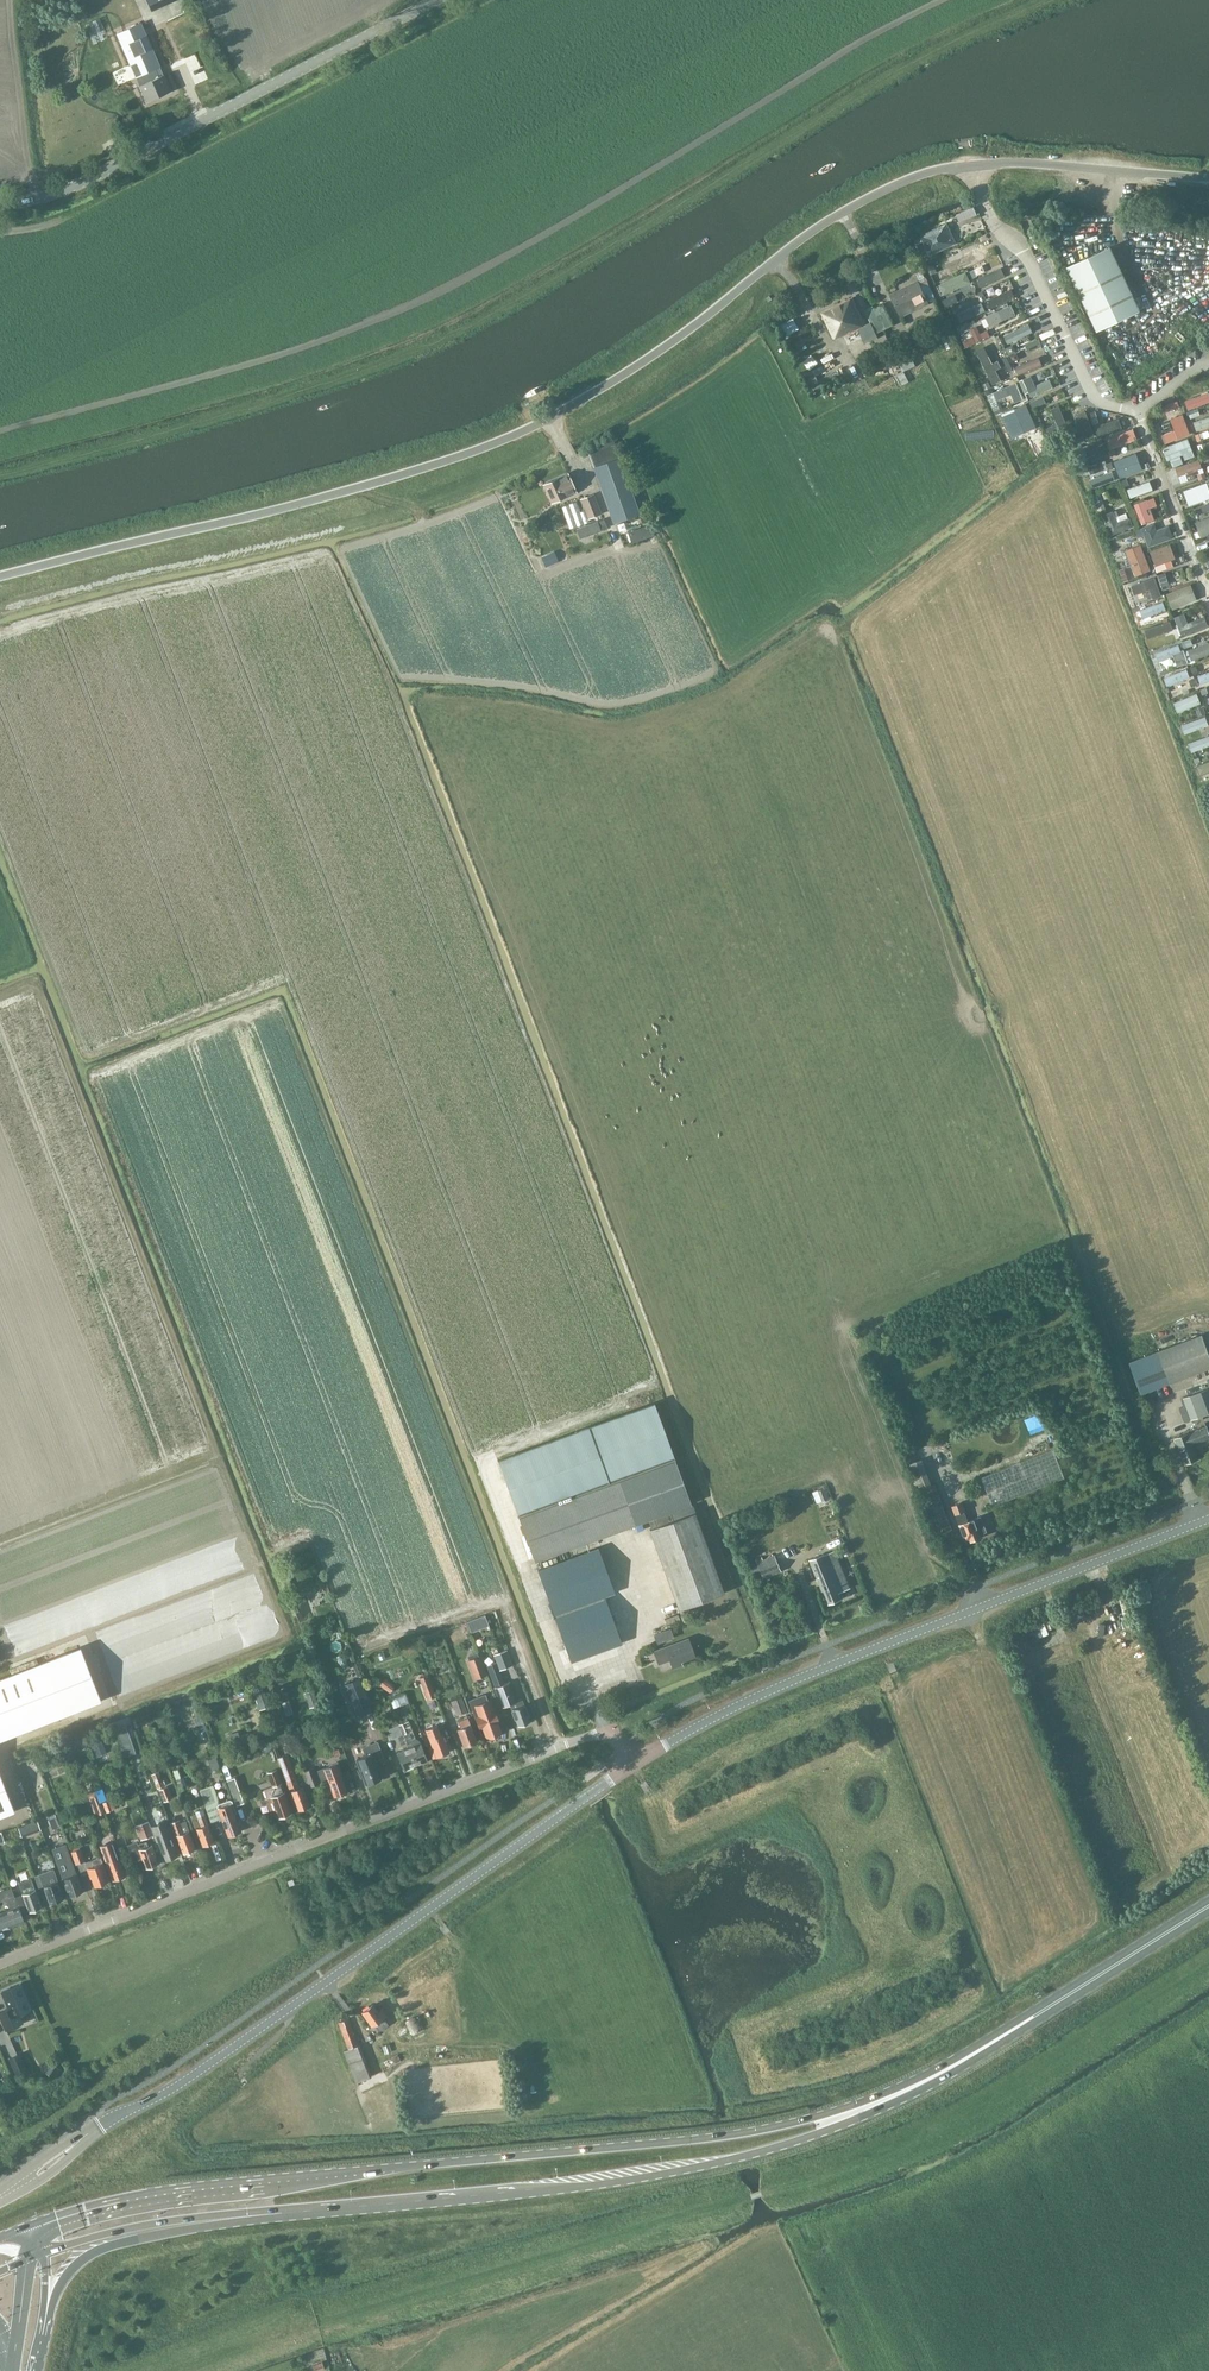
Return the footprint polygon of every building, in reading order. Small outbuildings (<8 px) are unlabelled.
[(151,11),(175,0),(146,0),(151,11)] [(198,28),(187,33),(189,38),(200,33),(198,28)] [(143,29),(119,39),(135,77),(139,75),(143,83),(139,85),(146,102),(170,91),(163,75),(159,77),(155,68),(159,66),(143,29)] [(110,74),(123,68),(115,51),(103,56),(110,74)] [(955,214),(958,222),(976,214),(973,206),(955,214)] [(919,234),(929,255),(956,242),(946,222),(919,234)] [(886,256),(906,246),(902,238),(882,249),(886,256)] [(1134,299),(1110,246),(1066,267),(1096,331),(1140,310),(1139,310),(1145,307),(1140,296),(1134,299)] [(947,264),(951,272),(976,260),(972,252),(947,264)] [(976,278),(980,286),(1005,275),(1001,267),(976,278)] [(919,269),(914,271),(919,280),(924,278),(920,269),(919,269)] [(938,285),(942,293),(967,282),(963,273),(938,285)] [(917,281),(890,295),(901,317),(928,303),(917,281)] [(986,300),(989,308),(1015,297),(1011,288),(986,300)] [(865,326),(852,298),(821,313),(834,338),(841,335),(842,336),(853,332),(855,335),(860,333),(865,343),(877,338),(870,324),(865,326)] [(956,314),(960,322),(985,310),(981,302),(956,314)] [(985,316),(989,324),(1015,313),(1011,304),(985,316)] [(1003,335),(1007,343),(1032,331),(1028,323),(1003,335)] [(905,346),(894,351),(895,353),(899,362),(911,357),(905,346)] [(976,351),(992,384),(1001,380),(985,347),(976,351)] [(895,353),(882,359),(886,369),(899,362),(895,353)] [(1015,366),(1018,374),(1041,365),(1038,356),(1015,366)] [(815,376),(806,381),(814,394),(842,379),(837,370),(817,380),(815,376)] [(1022,378),(1030,396),(1052,386),(1049,378),(1035,384),(1031,375),(1022,378)] [(1011,394),(1014,402),(1023,398),(1016,382),(992,392),(996,400),(1011,394)] [(1187,408),(1208,400),(1208,390),(1184,399),(1187,408)] [(1011,409),(1022,432),(1036,426),(1025,403),(1011,409)] [(1045,428),(1049,439),(1069,431),(1058,405),(1050,408),(1057,423),(1045,428)] [(1161,434),(1164,443),(1189,434),(1181,414),(1169,418),(1174,430),(1161,434)] [(1196,430),(1208,426),(1208,416),(1193,422),(1196,430)] [(1095,427),(1098,435),(1121,427),(1118,418),(1095,427)] [(1107,439),(1110,447),(1135,438),(1132,430),(1107,439)] [(1079,447),(1084,462),(1106,454),(1101,439),(1079,447)] [(615,444),(588,453),(613,523),(638,514),(615,444)] [(1114,462),(1120,477),(1142,469),(1136,454),(1114,462)] [(1089,479),(1092,488),(1115,479),(1112,471),(1089,479)] [(550,502),(565,495),(574,492),(571,485),(566,474),(542,484),(550,502)] [(1126,488),(1129,497),(1152,489),(1149,480),(1126,488)] [(601,514),(594,494),(580,499),(583,508),(578,510),(575,502),(562,507),(569,528),(588,522),(589,524),(575,529),(579,539),(600,531),(600,530),(606,527),(603,518),(598,520),(597,516),(601,514)] [(1133,505),(1141,524),(1154,519),(1149,508),(1158,504),(1154,496),(1133,505)] [(1102,513),(1110,534),(1132,525),(1129,517),(1117,522),(1113,509),(1102,513)] [(646,512),(639,514),(642,522),(648,520),(646,512)] [(1142,527),(1148,546),(1173,537),(1168,525),(1156,530),(1153,523),(1142,527)] [(653,535),(649,524),(627,532),(631,543),(653,535)] [(1125,549),(1135,575),(1151,569),(1140,543),(1125,549)] [(1150,551),(1156,565),(1175,558),(1169,544),(1150,551)] [(550,553),(541,557),(545,566),(555,562),(550,553)] [(1131,585),(1134,594),(1150,589),(1153,597),(1160,594),(1154,577),(1131,585)] [(1166,594),(1172,609),(1196,599),(1190,584),(1166,594)] [(1140,609),(1143,618),(1165,610),(1162,601),(1140,609)] [(1174,616),(1182,635),(1208,626),(1204,615),(1186,622),(1183,613),(1174,616)] [(1147,629),(1150,638),(1173,629),(1170,621),(1147,629)] [(1192,659),(1208,653),(1208,642),(1188,649),(1192,659)] [(1155,652),(1158,661),(1181,653),(1178,644),(1155,652)] [(1164,677),(1167,686),(1190,677),(1186,669),(1164,677)] [(1201,684),(1208,681),(1208,671),(1198,675),(1201,684)] [(1173,703),(1176,711),(1199,703),(1196,694),(1173,703)] [(1181,725),(1185,733),(1207,725),(1204,716),(1181,725)] [(1192,751),(1208,745),(1208,735),(1188,742),(1192,751)] [(1200,774),(1208,771),(1208,761),(1197,765),(1200,774)] [(1208,1368),(1208,1353),(1202,1335),(1130,1362),(1141,1393),(1208,1368)] [(1181,1399),(1183,1406),(1186,1405),(1191,1419),(1208,1412),(1208,1390),(1208,1389),(1195,1394),(1183,1398),(1181,1399)] [(534,1561),(626,1527),(690,1504),(653,1403),(497,1460),(534,1561)] [(1198,1459),(1193,1444),(1208,1438),(1208,1432),(1206,1425),(1174,1438),(1185,1465),(1198,1459)] [(981,1477),(992,1505),(1064,1477),(1053,1449),(981,1477)] [(826,1489),(819,1493),(822,1501),(830,1498),(826,1489)] [(962,1502),(952,1506),(955,1514),(965,1541),(970,1539),(971,1541),(981,1537),(979,1534),(985,1531),(980,1517),(968,1521),(964,1510),(965,1510),(962,1502)] [(693,1504),(648,1521),(651,1528),(648,1529),(678,1609),(724,1593),(694,1513),(696,1512),(693,1504)] [(598,1548),(537,1569),(553,1614),(605,1595),(613,1592),(598,1548)] [(825,1554),(810,1560),(828,1604),(843,1597),(840,1592),(850,1588),(835,1550),(825,1554)] [(762,1556),(756,1559),(760,1569),(764,1578),(782,1571),(778,1562),(775,1555),(763,1560),(762,1556)] [(605,1595),(553,1614),(570,1661),(622,1642),(605,1595)] [(1080,1604),(1066,1609),(1070,1620),(1084,1615),(1080,1604)] [(484,1615),(467,1621),(467,1622),(470,1631),(488,1624),(485,1615),(484,1615)] [(1050,1617),(1043,1619),(1047,1630),(1054,1627),(1050,1617)] [(670,1628),(653,1635),(657,1644),(673,1637),(670,1628)] [(684,1662),(695,1658),(688,1639),(654,1652),(658,1664),(669,1660),(672,1669),(684,1664),(684,1662)] [(410,1642),(404,1644),(407,1653),(413,1651),(410,1642)] [(64,1715),(65,1714),(103,1700),(82,1647),(44,1661),(18,1672),(0,1678),(0,1740),(64,1715)] [(495,1654),(499,1670),(512,1665),(506,1649),(495,1654)] [(478,1656),(476,1652),(467,1656),(468,1660),(467,1660),(474,1679),(486,1675),(479,1655),(478,1656)] [(486,1665),(495,1686),(503,1683),(495,1662),(486,1665)] [(258,1672),(247,1676),(257,1704),(266,1701),(261,1686),(263,1686),(258,1672)] [(427,1700),(435,1697),(427,1675),(419,1678),(427,1700)] [(361,1678),(343,1685),(355,1716),(372,1709),(361,1678)] [(381,1686),(389,1692),(393,1686),(385,1680),(381,1686)] [(881,1683),(884,1691),(892,1688),(889,1680),(881,1683)] [(517,1701),(517,1700),(510,1683),(495,1688),(502,1707),(509,1704),(517,1701)] [(315,1689),(304,1692),(309,1707),(320,1704),(315,1689)] [(498,1733),(499,1733),(495,1723),(498,1722),(489,1699),(487,1700),(485,1693),(468,1699),(478,1727),(482,1726),(486,1738),(489,1737),(490,1738),(497,1735),(498,1733)] [(456,1715),(467,1711),(462,1697),(451,1701),(456,1715)] [(396,1698),(391,1700),(394,1708),(400,1706),(396,1698)] [(517,1701),(509,1704),(517,1725),(529,1721),(520,1698),(517,1700),(517,1701)] [(463,1747),(476,1742),(467,1718),(458,1722),(460,1727),(457,1729),(463,1747)] [(201,1719),(195,1721),(199,1732),(206,1730),(201,1719)] [(405,1722),(399,1725),(406,1741),(411,1739),(409,1733),(412,1731),(408,1721),(405,1722)] [(401,1745),(406,1743),(399,1725),(388,1729),(392,1739),(398,1737),(401,1745)] [(440,1735),(437,1725),(427,1728),(433,1747),(429,1748),(432,1758),(449,1752),(442,1734),(440,1735)] [(135,1752),(126,1726),(116,1729),(125,1756),(135,1752)] [(289,1733),(282,1735),(286,1747),(293,1745),(289,1733)] [(100,1736),(89,1740),(92,1747),(93,1747),(97,1756),(106,1752),(100,1736)] [(235,1736),(223,1740),(228,1753),(240,1749),(235,1736)] [(411,1739),(406,1741),(406,1743),(408,1748),(415,1765),(427,1760),(420,1743),(420,1742),(418,1740),(417,1739),(415,1739),(413,1739),(411,1739)] [(264,1741),(260,1745),(262,1751),(267,1752),(271,1747),(269,1742),(264,1741)] [(374,1783),(374,1781),(381,1778),(375,1761),(382,1758),(376,1741),(361,1747),(364,1755),(355,1758),(364,1784),(367,1783),(369,1785),(374,1783)] [(69,1745),(62,1748),(65,1756),(72,1754),(69,1745)] [(403,1769),(415,1765),(408,1748),(396,1753),(403,1769)] [(293,1771),(287,1755),(277,1759),(296,1810),(310,1805),(303,1787),(299,1788),(296,1779),(293,1771)] [(341,1772),(337,1762),(331,1764),(331,1765),(315,1772),(313,1767),(303,1771),(309,1787),(310,1786),(318,1783),(317,1781),(326,1777),(333,1796),(337,1795),(338,1796),(342,1794),(343,1792),(347,1791),(340,1773),(341,1772)] [(291,1812),(284,1792),(281,1782),(276,1769),(266,1772),(271,1786),(264,1789),(267,1798),(264,1799),(268,1811),(273,1809),(276,1817),(291,1812)] [(14,1811),(0,1776),(0,1816),(14,1811)] [(183,1777),(175,1779),(179,1791),(186,1789),(183,1777)] [(236,1805),(243,1803),(234,1778),(227,1780),(236,1805)] [(318,1783),(310,1786),(312,1791),(320,1789),(318,1783)] [(154,1784),(146,1787),(151,1799),(158,1797),(154,1784)] [(210,1786),(199,1790),(211,1823),(219,1820),(221,1819),(220,1816),(219,1813),(217,1808),(217,1806),(217,1803),(219,1803),(213,1785),(210,1786)] [(167,1786),(158,1789),(163,1801),(171,1798),(167,1786)] [(103,1788),(88,1794),(96,1816),(106,1812),(105,1812),(102,1803),(101,1801),(107,1799),(103,1788)] [(217,1806),(217,1808),(219,1813),(220,1816),(221,1819),(228,1836),(240,1831),(234,1814),(236,1813),(231,1800),(228,1799),(219,1803),(217,1803),(217,1806)] [(111,1800),(102,1803),(105,1812),(115,1808),(111,1800)] [(214,1841),(202,1808),(194,1811),(195,1813),(190,1815),(195,1828),(194,1828),(201,1846),(214,1841)] [(57,1817),(49,1820),(53,1829),(60,1826),(57,1817)] [(166,1819),(151,1824),(164,1858),(178,1852),(166,1819)] [(179,1820),(170,1823),(181,1851),(183,1850),(184,1852),(191,1850),(190,1847),(195,1846),(185,1820),(180,1822),(179,1820)] [(148,1821),(136,1826),(141,1840),(154,1835),(148,1821)] [(25,1825),(19,1828),(22,1837),(29,1834),(25,1825)] [(147,1846),(145,1841),(137,1844),(136,1841),(126,1845),(133,1861),(141,1858),(144,1867),(146,1866),(148,1868),(152,1866),(152,1865),(158,1863),(151,1844),(147,1846)] [(119,1859),(118,1857),(113,1842),(99,1847),(111,1879),(116,1877),(118,1880),(123,1878),(123,1876),(125,1875),(124,1874),(127,1873),(121,1858),(119,1859)] [(65,1845),(52,1849),(60,1873),(68,1896),(70,1895),(71,1897),(77,1895),(76,1893),(81,1891),(75,1875),(73,1875),(71,1869),(73,1868),(65,1845)] [(80,1849),(72,1852),(73,1856),(76,1864),(77,1863),(84,1861),(80,1849)] [(100,1857),(84,1862),(88,1873),(90,1877),(94,1886),(108,1881),(100,1857)] [(53,1868),(39,1874),(43,1886),(49,1903),(55,1901),(56,1903),(62,1900),(61,1899),(63,1898),(55,1875),(53,1868)] [(14,1897),(22,1916),(30,1913),(29,1912),(42,1907),(36,1889),(35,1889),(31,1878),(18,1882),(23,1894),(14,1897)] [(14,1897),(10,1887),(0,1891),(0,1901),(6,1899),(9,1908),(0,1911),(0,1930),(24,1921),(22,1916),(14,1897)] [(20,1983),(1,1992),(8,2008),(0,2011),(0,2018),(5,2030),(22,2022),(18,2014),(31,2008),(20,1983)] [(361,2012),(371,2026),(377,2022),(381,2027),(385,2023),(382,2018),(386,2015),(382,2008),(378,2012),(372,2004),(361,2012)] [(368,2076),(347,2019),(338,2022),(347,2050),(343,2051),(354,2081),(368,2076)] [(400,2029),(394,2032),(398,2039),(404,2036),(400,2029)] [(19,2054),(9,2058),(16,2075),(27,2070),(19,2054)] [(315,2370),(319,2370),(325,2369),(322,2362),(313,2365),(315,2370)]
